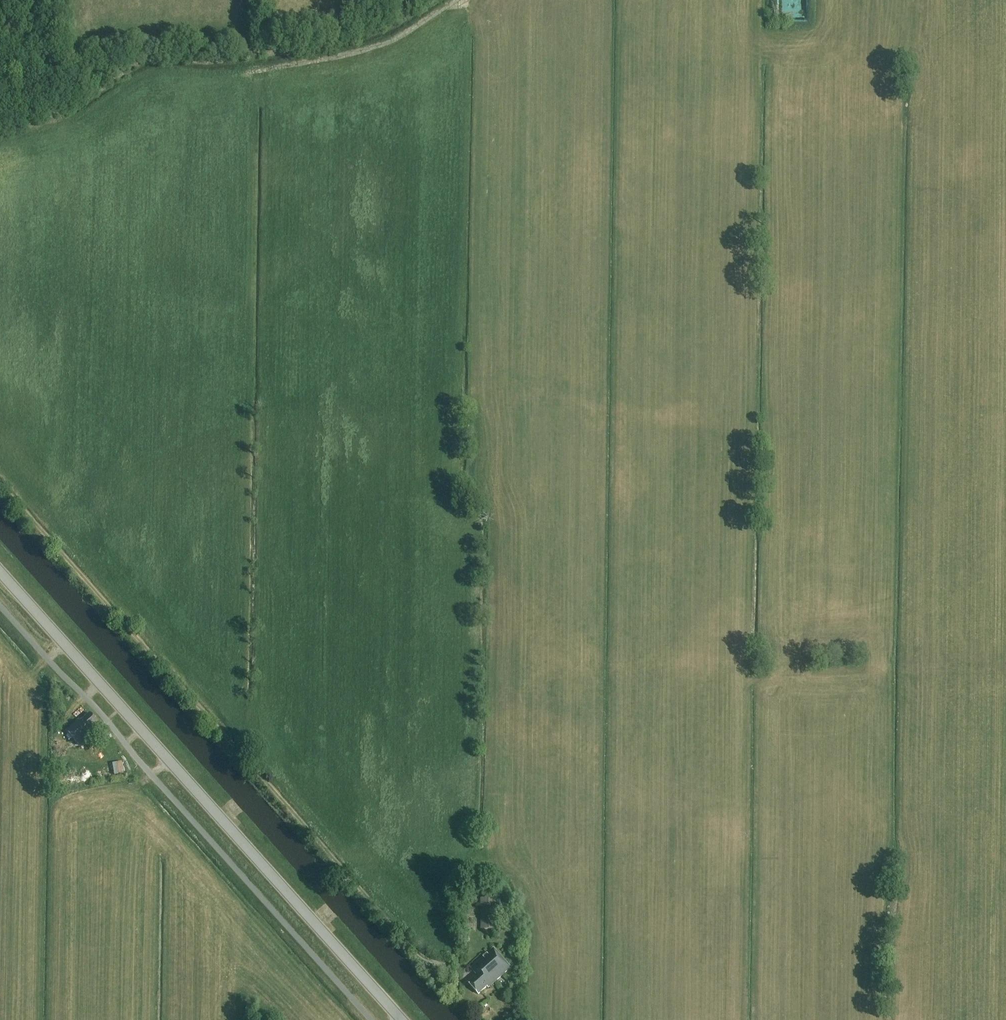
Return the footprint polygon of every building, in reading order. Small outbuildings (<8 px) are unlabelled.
[(89,714),(88,714),(81,721),(79,719),(66,731),(77,744),(67,753),(86,775),(98,764),(80,742),(94,730),(92,728),(98,723),(89,714)] [(496,898),(481,898),(481,930),(497,930),(496,898)] [(478,995),(487,987),(488,988),(511,968),(494,948),(471,969),(477,975),(468,983),(478,995)]
